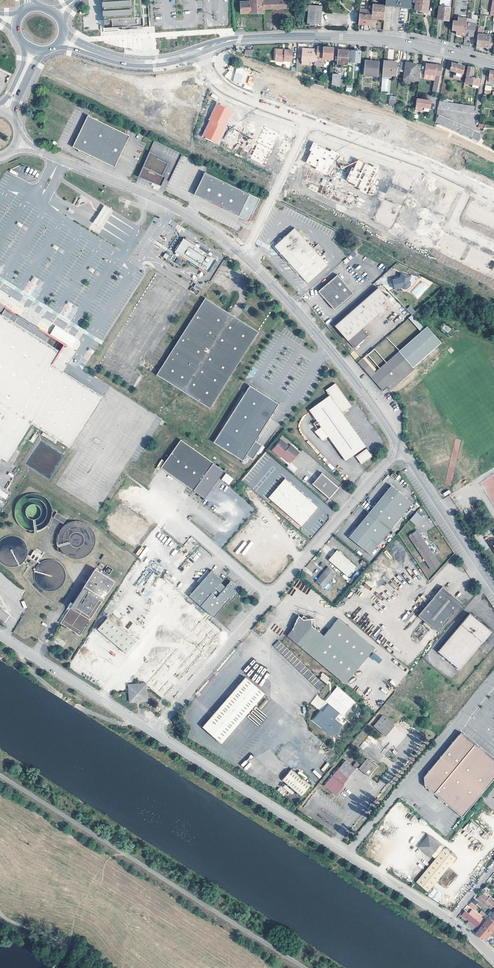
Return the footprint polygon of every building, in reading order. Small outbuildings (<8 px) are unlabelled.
[(103,2),(102,2),(102,8),(104,8),(104,11),(103,11),(103,17),(104,17),(105,28),(121,27),(121,30),(137,29),(137,26),(143,26),(142,17),(141,17),(141,15),(142,14),(142,8),(141,8),(141,6),(142,6),(142,0),(103,0),(103,2)] [(240,14),(265,14),(265,10),(289,9),(289,0),(248,0),(239,1),(240,14)] [(385,6),(402,8),(410,9),(411,0),(386,0),(385,6)] [(415,10),(417,10),(422,11),(427,11),(429,0),(416,0),(415,10)] [(447,0),(440,0),(438,17),(443,18),(443,20),(448,21),(451,0),(447,0)] [(323,7),(309,5),(307,23),(321,25),(323,7)] [(372,12),(371,19),(384,20),(385,7),(373,5),(372,12)] [(397,9),(386,7),(383,30),(395,31),(397,9)] [(465,36),(467,20),(467,19),(457,17),(457,21),(456,26),(455,31),(455,35),(465,36)] [(475,21),(467,20),(465,36),(464,37),(473,38),(475,21)] [(493,48),(493,45),(493,40),(489,39),(490,36),(481,35),(481,29),(478,29),(476,46),(493,48)] [(324,66),(324,59),(323,58),(324,48),(317,47),(317,50),(317,60),(315,59),(315,62),(315,65),(324,66)] [(323,58),(324,59),(328,59),(328,62),(329,62),(329,59),(332,59),(333,48),(324,48),(323,58)] [(308,62),(315,62),(315,59),(317,60),(317,50),(303,49),(302,61),(308,62)] [(292,50),(284,50),(284,52),(275,51),(274,62),(284,62),(284,61),(291,62),(292,50)] [(347,51),(338,50),(337,65),(347,65),(347,51)] [(355,51),(350,51),(349,62),(359,63),(360,51),(355,51)] [(378,63),(364,62),(363,75),(368,76),(369,74),(377,75),(378,63)] [(392,63),(383,62),(382,74),(396,75),(397,63),(392,62),(392,63)] [(421,65),(401,62),(400,70),(404,70),(404,79),(411,80),(419,81),(421,65)] [(431,64),(426,63),(424,73),(436,75),(433,91),(437,92),(442,65),(434,63),(434,64),(431,64)] [(465,67),(452,63),(450,70),(454,72),(452,76),(460,79),(461,75),(463,76),(465,67)] [(232,79),(232,81),(240,83),(244,69),(229,66),(226,78),(232,79)] [(473,68),(467,67),(464,86),(478,88),(480,79),(471,78),(473,68)] [(265,77),(248,72),(244,84),(261,90),(265,77)] [(334,74),(332,74),(332,85),(339,87),(340,75),(334,74)] [(390,95),(388,105),(395,106),(396,96),(390,95)] [(417,100),(416,109),(415,111),(422,112),(422,107),(431,108),(432,101),(417,100)] [(475,106),(439,102),(438,109),(474,113),(475,106)] [(232,111),(217,103),(209,119),(211,119),(224,126),(232,111)] [(347,110),(336,106),(332,115),(344,119),(347,110)] [(438,116),(435,123),(478,142),(481,135),(438,116)] [(131,137),(89,117),(74,148),(79,150),(89,155),(96,159),(116,168),(131,137)] [(225,126),(224,126),(211,119),(203,136),(217,143),(225,126)] [(279,134),(264,126),(256,142),(258,143),(271,149),(279,134)] [(272,150),(271,149),(258,143),(250,159),(264,166),(272,150)] [(337,155),(314,144),(305,163),(327,174),(337,155)] [(464,153),(452,147),(447,156),(453,159),(453,160),(459,163),(464,153)] [(80,153),(94,160),(96,159),(89,155),(79,150),(80,153)] [(149,151),(138,175),(160,186),(164,178),(164,176),(163,176),(161,175),(167,163),(157,158),(158,155),(149,151)] [(376,169),(358,160),(346,182),(365,191),(376,169)] [(213,205),(240,218),(251,195),(206,174),(195,196),(213,205)] [(391,222),(399,205),(390,201),(385,199),(378,216),(380,217),(379,221),(388,225),(390,221),(391,222)] [(471,204),(465,217),(477,223),(478,221),(493,228),(493,214),(493,215),(487,212),(488,210),(476,205),(475,206),(471,204)] [(110,211),(104,207),(93,225),(99,229),(110,211)] [(306,283),(327,264),(295,228),(274,247),(306,283)] [(449,253),(455,242),(451,240),(452,238),(445,235),(439,248),(449,253)] [(185,236),(184,238),(194,245),(195,244),(198,246),(197,247),(207,253),(208,252),(210,253),(210,254),(214,257),(215,255),(185,236)] [(172,249),(174,250),(181,239),(180,237),(172,249)] [(174,250),(173,251),(175,252),(205,271),(206,272),(207,271),(214,259),(215,258),(214,257),(210,254),(210,253),(208,252),(207,253),(197,247),(198,246),(195,244),(194,245),(184,238),(182,237),(181,239),(174,250)] [(458,243),(455,242),(449,253),(459,258),(466,245),(459,241),(458,243)] [(317,252),(322,248),(318,244),(313,248),(317,252)] [(204,273),(205,271),(175,252),(174,254),(204,273)] [(216,260),(214,259),(207,271),(209,272),(216,260)] [(411,276),(402,273),(400,278),(393,280),(395,289),(402,288),(404,289),(407,288),(411,285),(411,282),(410,281),(411,276)] [(353,294),(336,275),(317,293),(333,312),(353,294)] [(379,287),(333,327),(354,350),(368,337),(361,329),(391,302),(379,287)] [(209,411),(257,334),(204,301),(155,378),(209,411)] [(410,305),(406,309),(412,315),(416,312),(410,305)] [(3,460),(3,461),(3,464),(4,465),(27,431),(30,426),(50,439),(66,448),(99,397),(83,387),(49,365),(59,351),(46,343),(50,336),(26,321),(5,308),(1,314),(0,314),(0,458),(3,460)] [(412,315),(408,318),(420,330),(423,326),(412,315)] [(399,351),(412,366),(387,389),(388,390),(390,392),(391,391),(415,369),(413,367),(441,342),(427,327),(425,329),(399,351)] [(399,351),(374,374),(386,388),(387,389),(412,366),(399,351)] [(374,374),(361,360),(358,362),(383,391),(386,388),(374,374)] [(141,381),(138,379),(131,390),(134,392),(141,381)] [(324,391),(328,396),(307,410),(342,462),(363,448),(340,414),(350,407),(334,384),(324,391)] [(271,399),(248,385),(247,388),(269,402),(271,399)] [(269,402),(247,388),(213,442),(243,460),(246,455),(253,459),(260,447),(253,443),(255,441),(278,403),(271,399),(269,402)] [(223,473),(179,442),(159,470),(203,501),(223,473)] [(280,442),(273,451),(277,454),(275,456),(279,460),(281,458),(282,457),(283,458),(282,459),(289,465),(298,455),(289,448),(288,449),(280,442)] [(369,458),(364,450),(353,458),(358,465),(369,458)] [(226,473),(221,479),(229,485),(234,478),(226,473)] [(338,490),(320,475),(310,486),(327,501),(338,490)] [(316,509),(284,481),(267,500),(300,529),(316,509)] [(392,487),(369,514),(389,532),(413,505),(392,487)] [(5,500),(9,495),(0,489),(0,496),(5,500)] [(57,512),(53,517),(63,524),(66,519),(57,512)] [(389,532),(369,514),(357,529),(359,531),(351,540),(363,550),(369,556),(389,532)] [(414,515),(408,523),(415,529),(422,522),(414,515)] [(480,552),(486,549),(480,538),(490,532),(487,527),(471,536),(480,552)] [(359,531),(357,529),(349,538),(351,540),(359,531)] [(437,566),(415,535),(408,540),(430,571),(437,566)] [(356,568),(337,552),(328,562),(348,578),(356,568)] [(96,569),(61,623),(80,635),(102,601),(103,601),(105,598),(101,596),(104,590),(108,593),(116,581),(96,569)] [(335,575),(328,569),(315,583),(323,589),(335,575)] [(220,583),(223,580),(211,570),(189,596),(213,617),(229,598),(231,600),(237,593),(232,586),(232,585),(232,584),(230,582),(225,587),(220,583)] [(460,605),(440,589),(416,618),(435,634),(460,605)] [(490,633),(469,615),(436,653),(458,671),(490,633)] [(134,644),(105,619),(96,631),(124,656),(134,644)] [(286,638),(313,660),(344,685),(347,681),(373,650),(372,650),(336,620),(322,638),(310,629),(310,622),(302,622),(297,619),(294,620),(291,626),(293,627),(289,632),(286,635),(285,637),(286,638)] [(202,620),(148,682),(164,696),(217,634),(202,620)] [(279,643),(278,641),(271,647),(317,691),(322,686),(279,643)] [(378,664),(382,660),(374,652),(370,656),(378,664)] [(263,665),(259,667),(258,666),(248,671),(253,682),(267,674),(263,665)] [(326,683),(330,679),(323,673),(319,678),(326,683)] [(263,695),(244,678),(201,728),(220,745),(263,695)] [(128,684),(129,703),(148,702),(147,683),(128,684)] [(325,701),(329,704),(320,714),(319,713),(312,721),(322,730),(323,729),(332,736),(340,726),(332,720),(339,712),(343,716),(355,701),(337,686),(325,701)] [(391,726),(380,717),(371,727),(382,737),(391,726)] [(422,787),(460,819),(493,778),(493,763),(465,739),(459,734),(422,779),(422,787)] [(374,768),(364,760),(358,767),(354,763),(349,767),(352,770),(357,770),(366,778),(374,768)] [(343,762),(335,771),(344,779),(352,770),(349,767),(343,762)] [(311,785),(292,769),(282,780),(301,796),(311,785)] [(315,770),(313,772),(319,778),(321,776),(315,770)] [(344,779),(335,771),(321,787),(331,796),(345,780),(344,779)] [(277,790),(283,795),(286,792),(280,786),(277,790)] [(439,844),(428,835),(420,844),(422,844),(422,845),(423,848),(421,850),(429,857),(431,855),(435,858),(415,882),(428,891),(455,858),(444,848),(443,849),(439,845),(439,844)] [(445,888),(458,875),(450,868),(438,880),(445,888)] [(493,906),(493,902),(489,898),(489,899),(483,894),(481,896),(493,906)] [(481,896),(478,899),(493,912),(493,906),(481,896)] [(474,910),(471,914),(481,923),(485,926),(488,922),(474,910)] [(478,934),(482,937),(485,932),(487,934),(490,930),(485,926),(481,923),(471,914),(467,911),(464,915),(477,926),(478,925),(482,928),(478,934)] [(485,926),(490,930),(493,926),(492,925),(493,922),(493,920),(491,918),(488,922),(485,926)] [(477,928),(470,922),(468,925),(474,931),(477,928)] [(490,930),(487,934),(485,932),(482,937),(487,941),(491,935),(493,937),(493,933),(490,930)]
